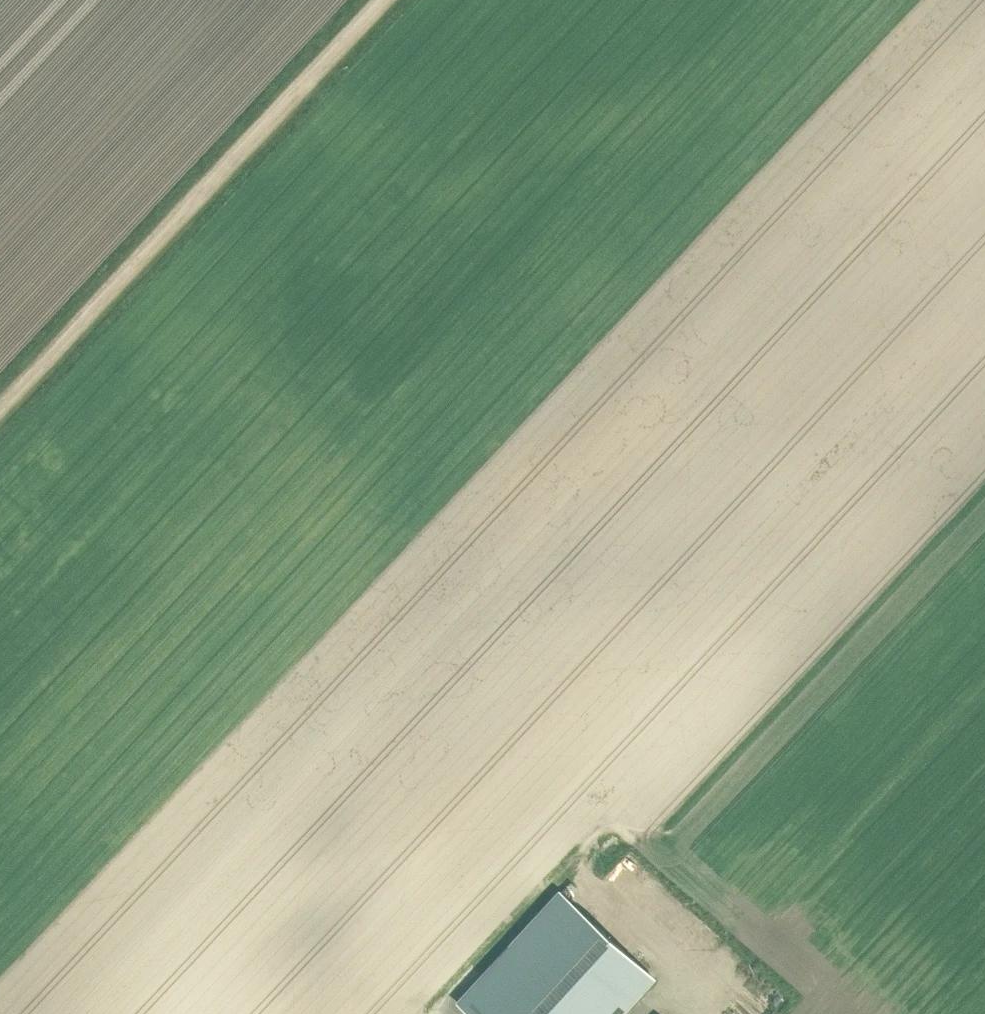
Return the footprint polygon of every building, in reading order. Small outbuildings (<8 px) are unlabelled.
[(470,1013),(614,1013),(651,974),(561,892),(459,1003),(470,1013)]
